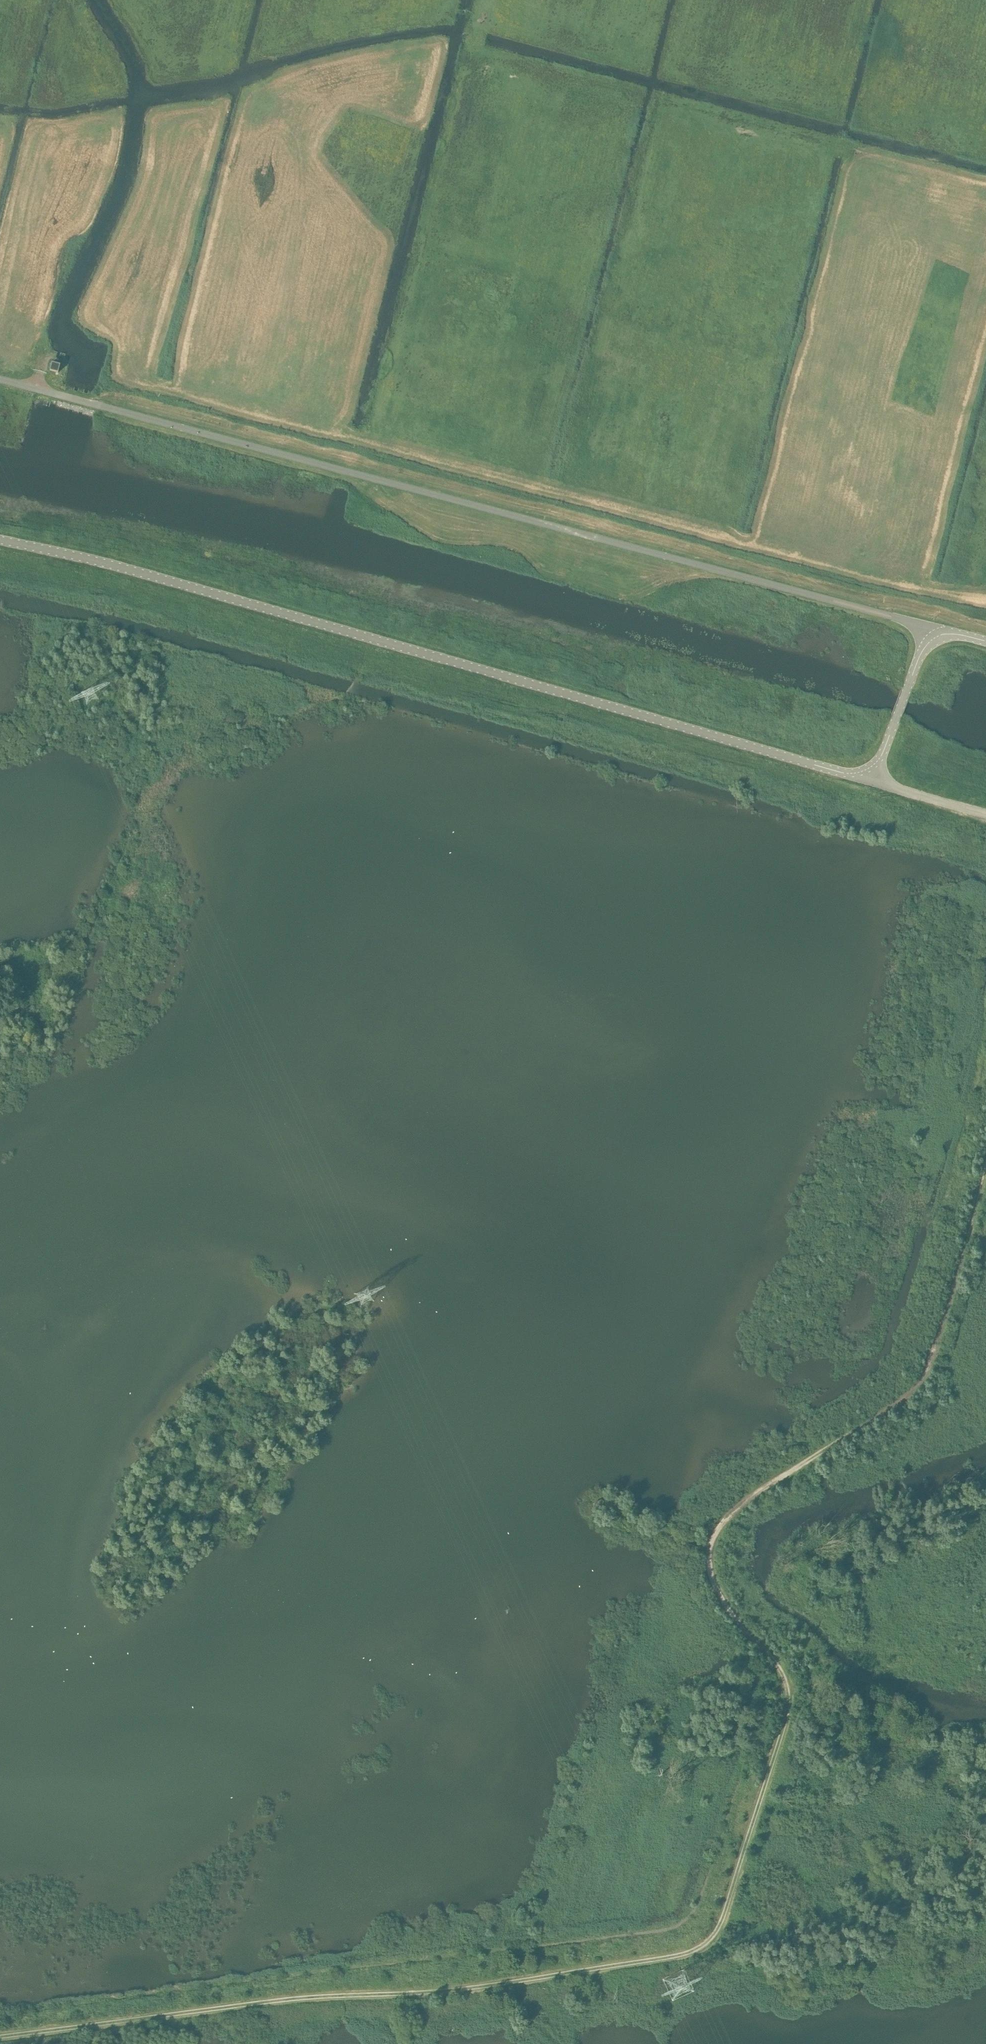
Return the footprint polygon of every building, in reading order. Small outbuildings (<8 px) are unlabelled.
[(58,373),(60,364),(52,362),(50,370),(58,373)] [(601,1507),(604,1501),(601,1499),(595,1501),(593,1505),(595,1511),(597,1513),(601,1507)]
